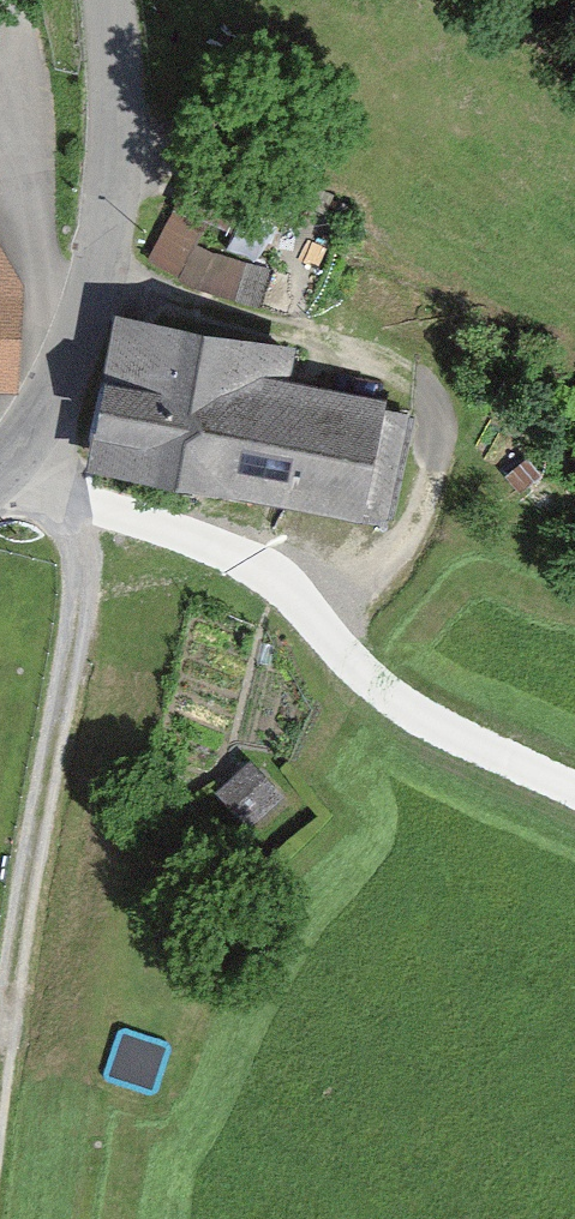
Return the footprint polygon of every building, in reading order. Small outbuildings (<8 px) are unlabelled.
[(196,165),(156,234),(234,278),(273,209),(196,165)] [(18,389),(26,279),(0,239),(0,388),(18,389)] [(297,339),(127,308),(97,470),(392,523),(415,400),(291,377),(297,339)]
